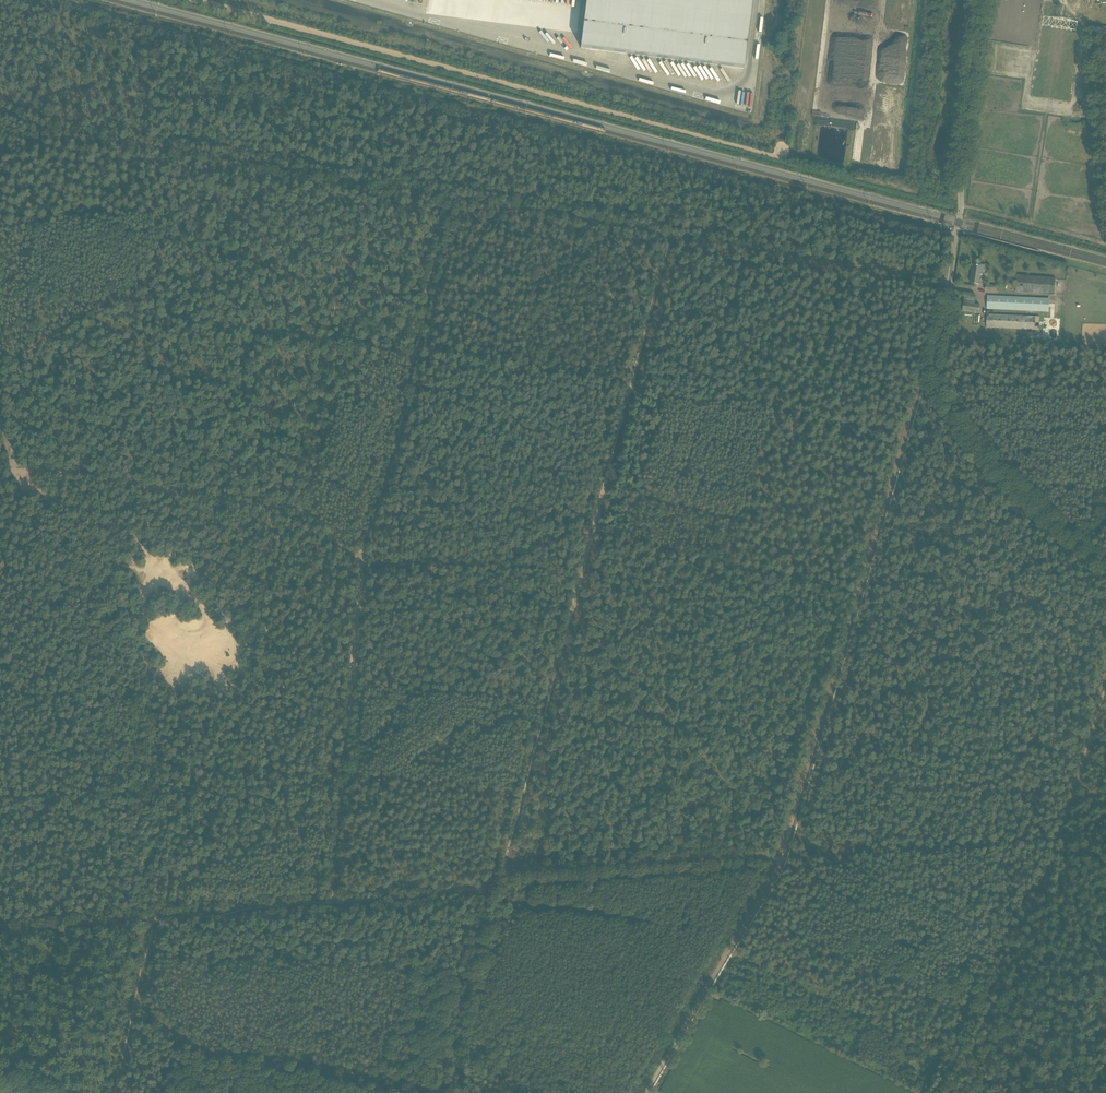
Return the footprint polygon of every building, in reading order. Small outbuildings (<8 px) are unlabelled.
[(581,48),(744,69),(752,0),(587,0),(581,48)] [(736,94),(736,108),(747,108),(748,95),(736,94)] [(973,270),(971,283),(976,284),(978,284),(980,275),(983,275),(983,272),(985,272),(986,266),(981,265),(981,266),(980,266),(979,266),(973,265),(972,270),(973,270)] [(1016,292),(1054,295),(1056,278),(1017,275),(1016,292)] [(962,310),(978,313),(980,305),(974,304),(975,298),(964,296),(962,310)] [(988,296),(987,310),(990,310),(991,310),(1048,313),(1049,304),(1049,299),(988,296)] [(987,323),(986,327),(1039,330),(1039,325),(1039,317),(990,314),(989,314),(989,311),(987,311),(987,322),(987,323)]
